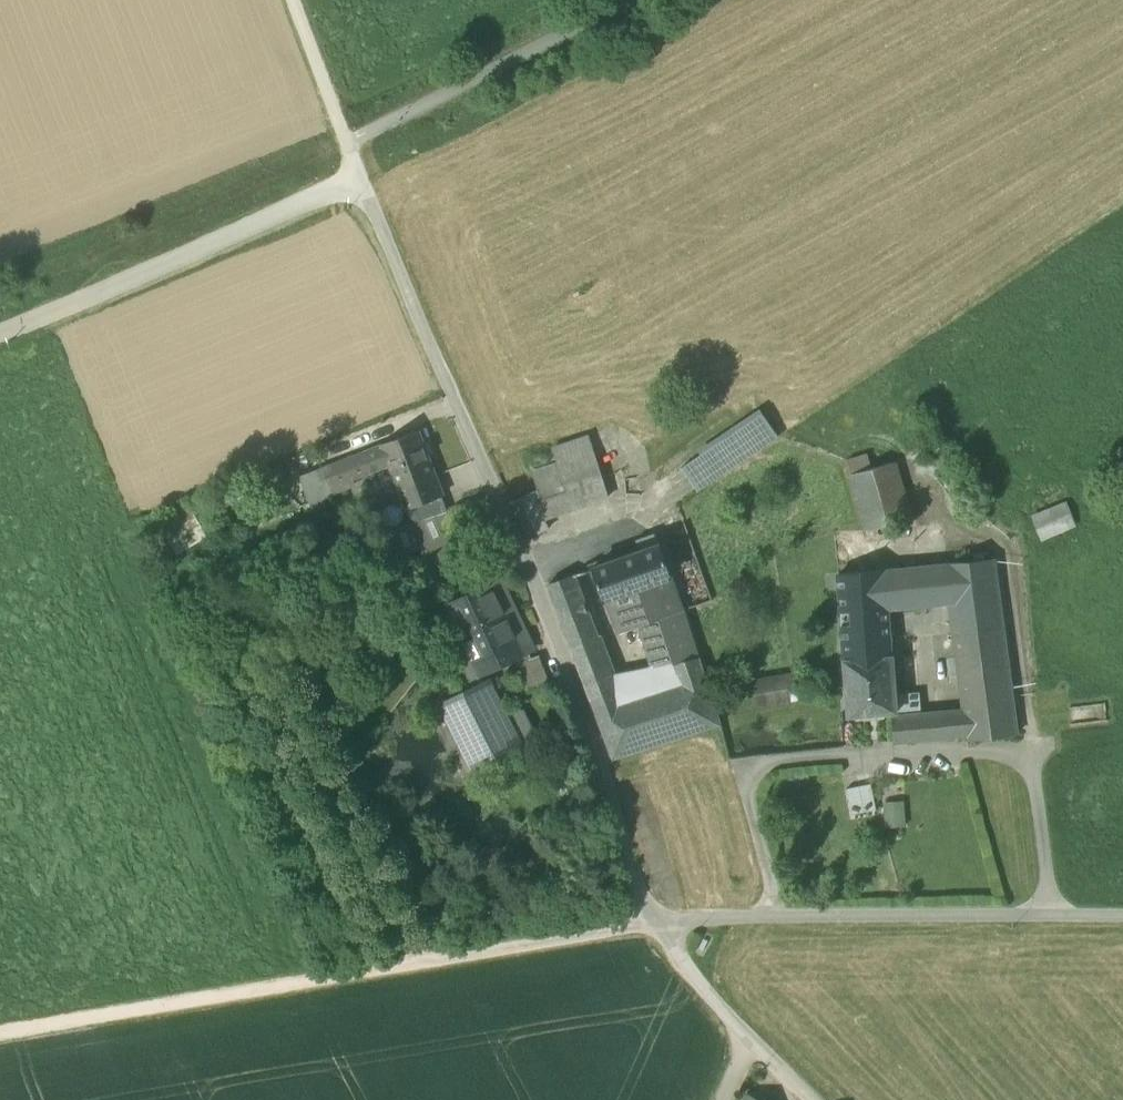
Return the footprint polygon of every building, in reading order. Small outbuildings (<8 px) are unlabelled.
[(762,414),(701,455),(717,477),(778,437),(762,414)] [(384,444),(384,446),(323,469),(301,478),(311,504),(333,496),(332,493),(355,485),(353,480),(392,465),(402,490),(435,478),(417,432),(384,444)] [(557,465),(564,484),(599,472),(588,438),(552,450),(557,465)] [(863,520),(867,532),(911,520),(894,463),(873,469),(869,454),(846,460),(851,476),(863,520)] [(697,491),(717,477),(701,455),(681,468),(697,491)] [(541,499),(566,490),(564,484),(557,465),(532,474),(538,490),(541,499)] [(282,467),(261,475),(270,497),(291,489),(282,467)] [(607,498),(599,472),(564,484),(566,490),(572,510),(607,498)] [(455,511),(448,513),(442,497),(435,478),(402,490),(409,510),(415,525),(410,526),(411,526),(411,528),(420,548),(428,568),(471,548),(455,512),(455,511)] [(538,490),(529,494),(542,521),(572,510),(566,490),(541,499),(538,490)] [(511,502),(529,540),(547,531),(542,521),(529,494),(527,494),(528,495),(524,497),(511,502)] [(1033,519),(1042,539),(1074,525),(1066,505),(1033,519)] [(190,509),(160,527),(178,556),(208,538),(190,509)] [(382,538),(392,558),(420,548),(411,528),(382,538)] [(595,571),(606,600),(670,577),(659,546),(654,534),(636,541),(640,553),(597,568),(592,569),(592,571),(595,571)] [(951,605),(955,635),(1003,629),(995,560),(838,575),(845,662),(893,658),(889,611),(951,605)] [(547,585),(594,709),(621,701),(613,678),(575,578),(577,577),(577,575),(547,585)] [(667,642),(678,683),(705,674),(685,610),(684,609),(682,610),(670,577),(606,600),(618,633),(620,634),(639,627),(646,649),(667,642)] [(471,665),(475,674),(477,673),(526,648),(533,645),(515,608),(501,578),(442,606),(459,640),(460,644),(471,665)] [(1017,735),(1003,629),(955,635),(964,712),(938,715),(941,737),(940,737),(940,738),(968,736),(968,742),(1017,735)] [(667,642),(646,649),(653,670),(613,678),(621,701),(678,683),(667,642)] [(516,665),(528,694),(551,685),(539,656),(532,659),(516,665)] [(845,662),(849,717),(892,713),(897,713),(896,696),(893,658),(845,662)] [(445,712),(450,721),(449,727),(449,734),(451,741),(456,746),(461,750),(464,751),(469,760),(479,763),(494,756),(495,757),(500,755),(499,753),(534,736),(522,713),(504,712),(489,682),(483,685),(477,673),(475,674),(471,665),(463,669),(472,690),(448,703),(445,712)] [(721,724),(705,674),(678,683),(621,701),(594,709),(613,759),(721,724)] [(753,682),(757,706),(798,699),(794,675),(753,682)] [(892,713),(894,743),(925,739),(925,738),(923,738),(922,716),(922,715),(922,713),(921,713),(920,695),(896,696),(897,713),(892,713)] [(925,738),(925,739),(940,738),(940,737),(941,737),(938,715),(922,716),(923,738),(925,738)] [(845,789),(852,815),(877,808),(870,783),(845,789)] [(883,800),(884,825),(906,824),(905,799),(883,800)]
